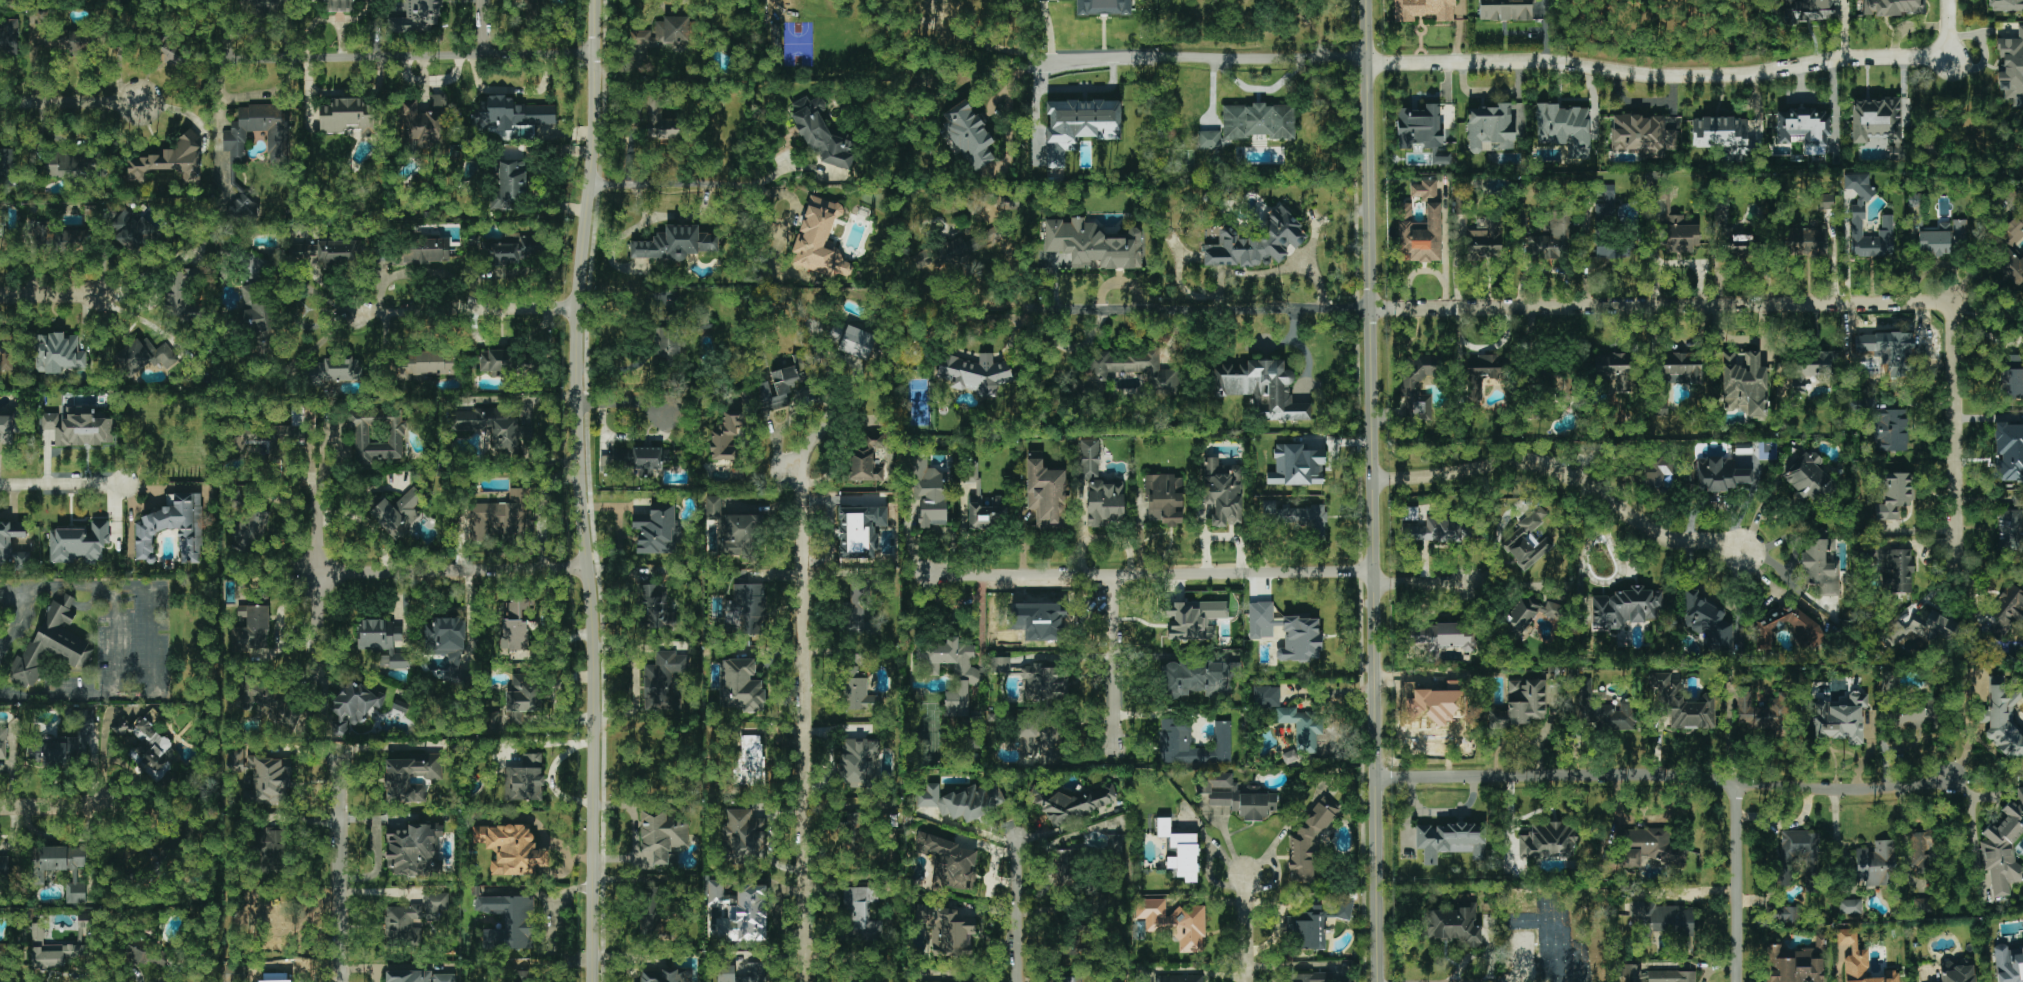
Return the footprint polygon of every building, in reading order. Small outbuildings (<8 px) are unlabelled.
[(370,0),(310,0),(310,2),(323,2),(323,12),(353,12),(357,3),(369,3),(370,0)] [(413,32),(432,31),(432,25),(441,25),(440,0),(407,0),(407,12),(388,13),(389,33),(413,32)] [(524,19),(546,19),(546,0),(525,0),(524,19)] [(967,0),(916,0),(915,16),(967,16),(967,0)] [(1076,15),(1132,15),(1132,0),(1076,0),(1076,15)] [(1414,22),(1414,15),(1436,15),(1436,21),(1454,21),(1455,0),(1394,0),(1394,22),(1414,22)] [(1532,20),(1532,0),(1479,0),(1479,21),(1532,20)] [(1834,7),(1837,7),(1837,0),(1783,0),(1783,22),(1834,21),(1834,7)] [(1863,16),(1899,16),(1899,13),(1925,13),(1925,0),(1863,0),(1863,16)] [(1990,11),(2022,10),(2022,0),(1990,0),(1990,11)] [(46,24),(46,12),(38,12),(38,24),(46,24)] [(690,17),(663,17),(663,21),(653,21),(654,30),(634,30),(634,45),(690,44),(690,17)] [(18,19),(0,19),(0,49),(19,49),(18,19)] [(1998,58),(2004,58),(2004,72),(1998,72),(1998,90),(2004,90),(2004,100),(2013,100),(2013,107),(2022,107),(2022,26),(2018,26),(2018,39),(1998,38),(1998,58)] [(70,55),(91,56),(92,30),(60,29),(60,46),(70,47),(70,55)] [(189,49),(161,41),(156,60),(183,68),(189,49)] [(446,94),(431,94),(431,112),(418,112),(418,100),(400,100),(400,147),(446,146),(446,94)] [(661,119),(661,94),(648,94),(647,138),(677,139),(678,119),(661,119)] [(556,105),(514,106),(514,96),(487,96),(487,104),(474,104),(474,132),(512,131),(512,125),(556,124),(556,105)] [(850,170),(854,154),(853,151),(855,142),(829,135),(823,117),(825,107),(821,96),(808,101),(807,97),(791,103),(791,106),(807,151),(822,155),(820,162),(850,170)] [(974,173),(995,160),(987,147),(993,143),(967,99),(939,116),(974,173)] [(1853,143),(1867,143),(1867,134),(1890,133),(1890,143),(1901,143),(1901,99),(1852,99),(1853,143)] [(320,133),(345,134),(345,129),(361,129),(361,137),(376,138),(377,100),(333,100),(333,106),(320,106),(320,133)] [(1048,101),(1048,126),(1046,126),(1046,168),(1065,168),(1065,150),(1078,150),(1078,138),(1121,138),(1121,100),(1048,101)] [(1295,139),(1294,104),(1223,105),(1223,140),(1250,139),(1250,135),(1269,135),(1269,140),(1295,139)] [(1397,109),(1398,148),(1443,148),(1442,104),(1425,104),(1425,109),(1397,109)] [(1515,151),(1515,122),(1511,122),(1511,105),(1469,104),(1469,151),(1515,151)] [(246,131),(268,131),(268,164),(290,164),(289,113),(281,113),(281,105),(238,105),(238,122),(231,122),(231,131),(223,131),(223,152),(230,152),(230,164),(246,163),(246,131)] [(1536,144),(1567,144),(1567,159),(1589,159),(1590,106),(1537,106),(1536,144)] [(1777,143),(1791,143),(1791,136),(1804,136),(1803,155),(1828,155),(1828,111),(1777,110),(1777,143)] [(1612,151),(1638,151),(1638,157),(1664,157),(1664,150),(1677,149),(1676,129),(1665,129),(1665,116),(1611,116),(1612,151)] [(1692,147),(1747,145),(1747,117),(1692,119),(1692,147)] [(127,181),(148,181),(148,169),(183,170),(183,183),(198,183),(199,130),(184,130),(183,140),(175,140),(174,149),(163,149),(163,157),(128,156),(127,181)] [(1221,149),(1221,131),(1198,131),(1198,149),(1221,149)] [(14,178),(14,149),(0,149),(0,178),(14,178)] [(45,152),(44,176),(88,178),(89,154),(45,152)] [(1451,165),(1451,152),(1433,152),(1433,164),(1451,165)] [(525,160),(498,161),(498,188),(492,188),(492,210),(525,209),(525,160)] [(1893,257),(1893,215),(1880,215),(1880,237),(1864,237),(1864,202),(1873,202),(1873,189),(1869,188),(1869,175),(1844,174),(1843,189),(1857,190),(1857,205),(1851,205),(1851,256),(1893,257)] [(1410,197),(1421,197),(1421,200),(1437,199),(1437,180),(1421,180),(1421,184),(1410,184),(1410,197)] [(1595,203),(1595,222),(1615,222),(1615,183),(1598,183),(1599,203),(1595,203)] [(1699,225),(1684,225),(1684,215),(1670,215),(1670,184),(1653,184),(1652,208),(1658,209),(1658,252),(1692,252),(1692,245),(1699,246),(1699,225)] [(260,211),(243,192),(224,210),(241,229),(260,211)] [(791,261),(848,281),(854,265),(839,259),(843,248),(829,243),(842,206),(811,195),(798,232),(800,233),(791,261)] [(1818,195),(1818,209),(1831,209),(1831,195),(1818,195)] [(1752,258),(1752,235),(1732,235),(1732,226),(1727,226),(1727,199),(1714,199),(1715,215),(1717,215),(1717,222),(1721,222),(1721,250),(1728,250),(1728,258),(1752,258)] [(1203,266),(1260,266),(1260,257),(1272,257),(1276,263),(1288,254),(1288,241),(1294,249),(1309,237),(1280,202),(1264,215),(1264,222),(1259,227),(1259,238),(1239,238),(1239,237),(1229,226),(1223,226),(1219,230),(1219,245),(1203,245),(1203,266)] [(1440,203),(1426,203),(1426,223),(1412,223),(1412,203),(1400,203),(1400,221),(1398,221),(1398,262),(1441,261),(1440,203)] [(142,216),(137,221),(124,209),(108,226),(117,233),(114,237),(136,257),(159,232),(142,216)] [(1549,211),(1549,236),(1528,236),(1528,259),(1567,259),(1567,211),(1549,211)] [(2016,217),(1997,234),(2010,248),(2022,237),(2022,224),(2016,217)] [(1142,268),(1141,228),(1128,228),(1128,238),(1101,239),(1101,223),(1085,223),(1085,218),(1070,218),(1070,220),(1044,221),(1045,253),(1071,252),(1071,268),(1095,268),(1096,269),(1142,268)] [(1501,219),(1486,219),(1486,230),(1467,231),(1467,259),(1501,259),(1501,219)] [(1919,228),(1919,254),(1951,254),(1951,241),(1967,241),(1967,220),(1952,220),(1952,222),(1938,223),(1938,227),(1919,228)] [(89,251),(90,228),(53,227),(53,224),(32,223),(32,245),(53,245),(53,250),(89,251)] [(630,259),(685,259),(685,253),(718,253),(718,234),(698,234),(698,225),(665,225),(665,233),(654,233),(654,241),(630,241),(630,259)] [(1788,256),(1827,255),(1826,228),(1788,229),(1788,256)] [(484,241),(487,268),(526,264),(525,258),(546,256),(544,233),(505,237),(505,239),(484,241)] [(450,262),(450,237),(402,239),(403,263),(450,262)] [(360,265),(360,241),(291,242),(291,260),(322,260),(322,266),(360,265)] [(1596,258),(1630,259),(1631,242),(1596,241),(1596,258)] [(2022,280),(2022,258),(2021,256),(2018,259),(2002,244),(1990,257),(2019,284),(2022,280)] [(195,269),(169,268),(167,316),(196,317),(197,303),(194,303),(195,269)] [(237,285),(244,334),(258,332),(259,340),(278,338),(273,297),(267,298),(265,282),(237,285)] [(829,345),(867,360),(876,337),(839,322),(829,345)] [(654,355),(679,356),(681,328),(655,327),(654,355)] [(34,335),(35,373),(62,373),(62,368),(86,368),(86,351),(78,351),(78,334),(34,335)] [(12,371),(14,338),(0,337),(0,371),(12,371)] [(1852,359),(1884,359),(1884,379),(1907,379),(1907,344),(1852,344),(1852,359)] [(539,376),(539,356),(524,356),(524,350),(480,351),(480,372),(491,371),(491,377),(539,376)] [(1160,370),(1160,350),(1089,351),(1090,386),(1107,385),(1107,373),(1148,373),(1148,396),(1180,395),(1179,370),(1160,370)] [(1766,417),(1766,367),(1759,367),(1759,351),(1744,351),(1744,353),(1721,353),(1722,409),(1746,409),(1747,417),(1766,417)] [(1831,353),(1792,352),(1791,394),(1805,394),(1806,376),(1830,377),(1831,353)] [(1012,382),(1010,360),(993,362),(992,353),(978,354),(980,363),(943,354),(937,376),(937,377),(950,381),(951,388),(960,390),(974,388),(975,397),(987,396),(990,385),(1012,382)] [(1632,354),(1609,353),(1609,358),(1594,357),(1594,381),(1616,381),(1616,392),(1631,393),(1632,354)] [(1690,375),(1689,384),(1701,385),(1702,354),(1660,353),(1659,375),(1690,375)] [(771,371),(776,396),(771,397),(768,382),(759,384),(765,411),(791,406),(787,384),(806,380),(801,355),(793,356),(795,366),(771,371)] [(1468,402),(1482,402),(1481,379),(1506,378),(1505,355),(1467,356),(1468,402)] [(1432,395),(1421,395),(1421,377),(1442,377),(1441,356),(1402,356),(1402,396),(1405,396),(1406,420),(1432,420),(1432,395)] [(361,380),(361,359),(317,360),(318,368),(310,368),(310,381),(361,380)] [(1214,396),(1253,396),(1253,406),(1261,406),(1261,421),(1310,420),(1310,403),(1290,403),(1290,384),(1294,384),(1294,370),(1284,370),(1283,362),(1214,363),(1214,396)] [(2022,394),(2022,369),(2001,369),(2001,397),(2022,397),(2022,394)] [(1667,416),(1668,396),(1653,395),(1652,415),(1667,416)] [(55,446),(113,445),(112,407),(62,408),(63,413),(41,414),(42,430),(55,430),(55,446)] [(489,458),(522,458),(522,442),(531,442),(531,427),(518,427),(518,408),(454,408),(454,430),(489,430),(489,458)] [(1874,420),(1874,452),(1907,451),(1907,409),(1879,409),(1879,420),(1874,420)] [(402,410),(342,410),(342,431),(355,431),(355,465),(373,465),(373,458),(404,458),(404,420),(402,420),(402,410)] [(738,460),(738,445),(732,445),(733,435),(744,436),(744,414),(723,413),(723,425),(712,425),(711,460),(738,460)] [(0,415),(0,445),(13,445),(13,415),(0,415)] [(2022,480),(2022,424),(1996,423),(1996,461),(1996,479),(2022,480)] [(305,426),(239,426),(239,444),(267,444),(267,461),(280,461),(280,443),(305,443),(305,426)] [(883,481),(883,468),(874,468),(874,449),(885,449),(885,434),(865,434),(865,448),(849,448),(849,481),(883,481)] [(1100,441),(1081,440),(1080,478),(1099,479),(1100,441)] [(1266,485),(1322,485),(1322,464),(1325,464),(1325,450),(1303,450),(1303,444),(1275,444),(1275,472),(1266,472),(1266,485)] [(613,448),(613,455),(600,455),(601,470),(662,470),(662,448),(613,448)] [(1818,508),(1837,486),(1817,467),(1824,460),(1814,452),(1810,456),(1805,451),(1782,477),(1796,490),(1793,494),(1803,502),(1807,498),(1818,508)] [(1646,464),(1645,486),(1671,486),(1672,456),(1649,455),(1649,464),(1646,464)] [(947,526),(945,469),(927,470),(927,457),(915,457),(917,500),(919,500),(920,527),(947,526)] [(1735,468),(1735,458),(1698,457),(1697,491),(1725,492),(1726,486),(1753,487),(1753,469),(1735,468)] [(1203,458),(1204,505),(1213,505),(1213,525),(1242,525),(1242,495),(1241,495),(1241,466),(1218,466),(1218,458),(1203,458)] [(968,527),(1005,528),(1006,496),(992,496),(991,507),(979,507),(980,462),(962,462),(962,483),(976,484),(975,495),(969,494),(968,527)] [(1146,475),(1147,521),(1162,521),(1162,526),(1183,525),(1182,478),(1174,478),(1174,474),(1146,475)] [(1899,520),(1899,504),(1914,504),(1914,474),(1875,474),(1876,520),(1899,520)] [(1087,527),(1104,527),(1104,518),(1124,518),(1123,483),(1102,484),(1102,480),(1087,480),(1087,527)] [(386,498),(369,511),(394,540),(421,517),(413,508),(423,499),(413,487),(392,505),(386,498)] [(471,503),(470,541),(488,541),(488,524),(496,524),(495,534),(531,535),(532,488),(510,488),(509,503),(471,503)] [(202,493),(174,493),(174,505),(142,516),(142,521),(135,524),(136,554),(137,560),(147,560),(148,564),(155,563),(155,557),(153,548),(152,534),(169,529),(178,529),(178,545),(181,553),(181,563),(201,563),(202,493)] [(706,520),(719,520),(719,555),(758,556),(758,515),(721,515),(721,496),(706,496),(706,520)] [(1276,505),(1276,501),(1262,500),(1261,521),(1310,525),(1308,538),(1324,539),(1326,509),(1276,505)] [(272,514),(249,503),(229,544),(252,555),(272,514)] [(637,554),(680,554),(680,527),(675,527),(675,504),(650,504),(650,514),(632,514),(632,530),(638,530),(637,554)] [(1524,571),(1554,546),(1546,537),(1538,543),(1529,533),(1549,516),(1539,504),(1516,523),(1520,527),(1501,543),(1524,571)] [(839,507),(839,556),(870,556),(870,551),(878,551),(878,527),(887,527),(887,508),(839,507)] [(2021,510),(1999,511),(2000,549),(2022,548),(2021,510)] [(1462,542),(1462,533),(1465,533),(1465,521),(1426,519),(1426,524),(1403,523),(1402,540),(1462,542)] [(50,563),(103,563),(103,543),(109,543),(109,520),(90,520),(90,529),(50,529),(50,563)] [(14,565),(14,571),(31,570),(30,551),(12,552),(12,538),(27,537),(26,521),(0,522),(0,565),(14,565)] [(1840,597),(1840,563),(1824,562),(1824,553),(1835,553),(1836,540),(1803,539),(1802,570),(1805,570),(1805,584),(1816,584),(1816,596),(1840,597)] [(1913,549),(1878,549),(1878,562),(1883,562),(1883,593),(1913,593),(1913,549)] [(870,607),(869,580),(848,581),(849,635),(873,634),(873,623),(864,623),(864,608),(870,607)] [(2018,621),(2022,613),(2022,592),(2008,583),(1990,614),(1999,619),(1990,634),(2003,641),(2015,620),(2018,621)] [(657,585),(643,584),(642,626),(667,627),(667,592),(657,592),(657,585)] [(1592,596),(1592,627),(1624,627),(1624,623),(1645,623),(1645,620),(1657,620),(1657,609),(1662,609),(1663,591),(1643,591),(1643,586),(1629,586),(1629,591),(1614,591),(1614,596),(1592,596)] [(1706,649),(1732,649),(1732,622),(1724,622),(1724,607),(1705,607),(1705,599),(1698,599),(1698,589),(1685,589),(1685,626),(1694,626),(1694,634),(1706,634),(1706,649)] [(85,670),(95,642),(68,632),(75,612),(71,610),(75,599),(54,591),(34,644),(28,642),(22,659),(14,656),(6,677),(35,687),(47,656),(85,670)] [(1534,610),(1559,621),(1565,608),(1547,600),(1545,607),(1517,595),(1503,629),(1522,637),(1534,610)] [(527,650),(527,610),(532,610),(532,600),(503,600),(503,650),(527,650)] [(1168,640),(1215,639),(1215,626),(1207,626),(1207,619),(1228,619),(1228,601),(1192,602),(1192,606),(1183,607),(1183,603),(1165,603),(1166,619),(1168,619),(1168,640)] [(1249,638),(1273,639),(1273,626),(1283,626),(1283,648),(1277,648),(1277,662),(1320,662),(1321,631),(1318,631),(1318,618),(1273,618),(1273,602),(1249,602),(1249,638)] [(1061,604),(1014,604),(1013,624),(1027,624),(1027,639),(1061,639),(1061,604)] [(269,606),(238,606),(238,617),(247,617),(247,627),(231,627),(231,654),(250,654),(250,648),(269,648),(269,606)] [(1772,649),(1772,628),(1793,628),(1792,645),(1822,645),(1823,614),(1756,613),(1755,649),(1772,649)] [(448,655),(447,683),(468,684),(468,670),(463,670),(464,619),(436,618),(436,624),(425,624),(425,654),(448,655)] [(410,668),(410,653),(394,653),(394,641),(402,641),(402,626),(394,626),(394,620),(358,620),(358,649),(378,649),(378,668),(410,668)] [(1429,644),(1428,661),(1440,661),(1440,649),(1475,650),(1475,626),(1415,625),(1414,643),(1429,644)] [(968,717),(969,686),(982,686),(982,670),(973,669),(973,646),(958,645),(958,637),(947,637),(947,643),(917,643),(917,660),(923,660),(923,676),(939,676),(939,664),(954,664),(953,691),(945,691),(945,716),(968,717)] [(645,711),(676,710),(675,695),(671,695),(671,673),(689,672),(688,655),(677,655),(677,651),(655,651),(656,665),(644,665),(645,711)] [(991,658),(991,673),(1010,672),(1010,657),(991,658)] [(764,679),(756,679),(755,659),(723,659),(724,707),(742,707),(742,712),(764,712),(764,679)] [(1231,661),(1180,661),(1180,664),(1161,664),(1161,697),(1189,697),(1189,692),(1205,692),(1205,697),(1231,697),(1231,661)] [(867,678),(859,678),(858,666),(845,667),(846,710),(879,709),(878,695),(868,695),(867,678)] [(1024,667),(1024,699),(1068,699),(1068,666),(1024,667)] [(1715,728),(1715,694),(1701,694),(1701,703),(1682,703),(1682,680),(1671,680),(1671,673),(1650,673),(1650,687),(1657,687),(1657,717),(1670,717),(1670,729),(1715,728)] [(542,711),(540,674),(507,675),(509,712),(542,711)] [(2015,737),(2013,718),(2012,704),(2020,703),(2019,688),(2005,689),(2004,676),(1988,677),(1990,709),(1978,710),(1979,723),(1986,723),(1987,739),(1994,738),(1995,757),(2022,756),(2022,736),(2015,737)] [(306,706),(245,678),(234,703),(250,710),(253,702),(270,710),(266,719),(295,732),(306,706)] [(327,732),(344,738),(350,721),(361,725),(368,706),(380,711),(387,693),(347,678),(327,732)] [(1634,730),(1634,701),(1620,701),(1620,710),(1615,710),(1615,704),(1592,704),(1592,678),(1574,678),(1575,722),(1596,722),(1596,731),(1634,730)] [(1546,680),(1523,680),(1523,681),(1508,680),(1508,711),(1489,710),(1489,727),(1529,727),(1529,719),(1545,719),(1546,680)] [(1253,687),(1253,709),(1271,708),(1271,686),(1253,687)] [(1785,693),(1778,693),(1778,699),(1768,698),(1768,707),(1752,707),(1752,687),(1738,687),(1737,727),(1785,728),(1785,693)] [(1813,738),(1850,738),(1850,744),(1862,745),(1862,708),(1868,708),(1868,693),(1850,693),(1850,697),(1814,697),(1813,738)] [(410,701),(395,697),(391,709),(406,713),(410,701)] [(1937,703),(1898,702),(1897,728),(1937,729),(1937,703)] [(1277,724),(1296,724),(1296,753),(1317,753),(1317,735),(1323,734),(1323,711),(1297,712),(1297,707),(1277,707),(1277,724)] [(68,765),(68,752),(92,752),(93,710),(67,710),(67,719),(77,719),(77,738),(46,738),(46,744),(29,743),(29,765),(68,765)] [(125,753),(158,783),(183,756),(142,718),(134,727),(122,715),(110,728),(123,740),(130,733),(138,740),(125,753)] [(1231,721),(1215,721),(1214,748),(1191,748),(1191,719),(1161,719),(1160,763),(1231,764),(1231,721)] [(763,785),(763,735),(740,736),(740,755),(731,755),(731,785),(763,785)] [(874,787),(872,759),(880,759),(879,739),(842,741),(844,788),(874,787)] [(243,749),(227,750),(228,772),(244,771),(243,749)] [(426,802),(426,785),(411,785),(411,778),(443,779),(443,754),(416,753),(415,760),(385,760),(385,802),(426,802)] [(504,767),(504,801),(542,800),(542,753),(522,753),(523,767),(504,767)] [(1283,756),(1285,764),(1298,761),(1296,753),(1283,756)] [(290,757),(247,757),(247,769),(254,769),(254,791),(243,791),(243,804),(290,804),(290,757)] [(1208,805),(1240,806),(1240,821),(1265,822),(1266,812),(1277,812),(1277,794),(1261,793),(1261,787),(1247,786),(1247,794),(1238,794),(1238,783),(1233,783),(1233,773),(1202,773),(1202,793),(1209,793),(1208,805)] [(1052,829),(1119,800),(1111,783),(1067,802),(1061,790),(1039,799),(1052,829)] [(939,796),(939,784),(926,784),(926,789),(917,794),(917,807),(937,807),(943,817),(948,813),(951,819),(963,818),(967,825),(981,816),(995,816),(995,807),(1003,802),(1003,796),(996,784),(985,784),(977,789),(974,784),(956,796),(953,791),(945,796),(939,796)] [(2010,894),(2008,885),(2022,881),(2011,838),(2022,835),(2022,815),(2022,791),(2016,792),(2019,802),(2003,806),(2007,822),(1982,828),(1985,840),(1978,842),(1985,870),(1988,869),(1995,898),(2010,894)] [(1290,836),(1289,882),(1313,882),(1313,859),(1319,859),(1320,832),(1333,832),(1333,802),(1312,802),(1311,827),(1297,827),(1297,836),(1290,836)] [(689,847),(687,811),(639,813),(642,865),(674,864),(673,847),(689,847)] [(1196,834),(1171,834),(1170,818),(1157,818),(1157,837),(1169,837),(1169,847),(1176,846),(1177,857),(1166,858),(1167,868),(1177,868),(1177,881),(1198,881),(1196,834)] [(1519,857),(1576,856),(1575,822),(1531,823),(1532,834),(1519,834),(1519,857)] [(387,830),(387,866),(394,866),(394,876),(440,876),(440,837),(443,837),(443,824),(408,824),(408,830),(387,830)] [(547,874),(547,850),(534,850),(534,831),(525,831),(525,825),(473,825),(473,842),(486,842),(486,848),(493,848),(493,874),(547,874)] [(1486,860),(1485,825),(1430,825),(1416,825),(1416,850),(1424,850),(1424,865),(1438,865),(1438,852),(1472,852),(1472,860),(1486,860)] [(260,871),(285,870),(284,828),(259,828),(260,871)] [(1621,830),(1622,868),(1641,868),(1640,857),(1662,857),(1662,866),(1686,865),(1686,846),(1672,846),(1671,828),(1621,830)] [(1819,832),(1781,831),(1779,886),(1790,886),(1791,861),(1806,862),(1805,876),(1818,876),(1819,832)] [(1916,874),(1934,874),(1933,832),(1910,833),(1911,867),(1916,867),(1916,874)] [(943,888),(973,890),(975,869),(976,869),(977,850),(957,849),(958,838),(916,835),(915,853),(945,855),(943,888)] [(1107,860),(1122,860),(1121,835),(1107,835),(1107,860)] [(1895,884),(1893,840),(1871,841),(1872,848),(1855,848),(1857,886),(1895,884)] [(86,847),(31,847),(31,878),(44,878),(44,871),(67,871),(67,904),(86,904),(86,883),(78,883),(78,868),(86,868),(86,847)] [(1068,887),(1068,878),(1076,878),(1075,849),(1053,850),(1054,887),(1068,887)] [(9,877),(9,856),(0,856),(0,877),(9,877)] [(709,904),(737,904),(737,897),(724,897),(724,880),(708,880),(709,904)] [(766,884),(737,884),(738,906),(728,906),(728,919),(716,919),(717,941),(766,940),(766,884)] [(878,887),(844,887),(844,913),(853,913),(852,940),(882,941),(882,921),(869,920),(870,902),(878,902),(878,887)] [(664,941),(664,889),(639,889),(640,941),(664,941)] [(386,905),(386,939),(414,938),(414,920),(440,920),(440,911),(449,910),(449,892),(424,892),(424,905),(386,905)] [(534,896),(475,897),(476,913),(504,913),(504,929),(483,929),(483,949),(535,948),(534,896)] [(264,951),(293,951),(294,911),(285,911),(285,899),(265,898),(264,951)] [(1204,906),(1176,907),(1176,915),(1166,915),(1166,898),(1135,899),(1135,919),(1145,919),(1146,932),(1176,931),(1177,952),(1205,951),(1204,906)] [(1352,919),(1352,898),(1338,898),(1338,913),(1321,912),(1321,905),(1307,905),(1307,912),(1296,912),(1296,917),(1286,916),(1286,932),(1292,932),(1292,949),(1325,950),(1326,918),(1352,919)] [(1931,898),(1914,898),(1914,912),(1931,912),(1931,898)] [(1861,899),(1839,900),(1840,914),(1862,913),(1861,899)] [(1480,947),(1479,902),(1457,902),(1457,910),(1426,910),(1427,939),(1457,938),(1457,947),(1480,947)] [(1693,905),(1629,904),(1629,916),(1637,916),(1637,932),(1678,932),(1678,947),(1693,947),(1693,905)] [(958,909),(918,905),(916,925),(934,927),(932,953),(970,957),(972,935),(975,935),(976,921),(957,919),(958,909)] [(1799,921),(1798,906),(1767,907),(1767,922),(1799,921)] [(78,913),(79,929),(95,928),(94,913),(78,913)] [(89,946),(43,944),(43,923),(30,923),(29,945),(33,945),(32,970),(47,970),(47,966),(65,967),(65,956),(89,957),(89,946)] [(1899,971),(1870,973),(1868,949),(1858,950),(1856,928),(1837,929),(1838,948),(1851,947),(1851,956),(1845,957),(1846,981),(1899,981),(1899,971)] [(1823,935),(1815,935),(1816,949),(1782,950),(1782,945),(1767,945),(1768,981),(1824,981),(1823,935)] [(169,955),(132,936),(124,953),(161,972),(169,955)] [(2009,954),(2008,944),(1993,945),(1997,981),(2022,981),(2022,953),(2009,954)] [(763,963),(747,963),(747,977),(735,977),(735,965),(718,966),(718,981),(763,981),(763,963)] [(1974,963),(1940,965),(1941,981),(1975,981),(1974,963)] [(1620,981),(1647,981),(1647,967),(1620,966),(1620,981)] [(691,970),(641,969),(641,981),(691,981),(691,970)] [(386,981),(455,981),(455,971),(386,973),(386,981)] [(1648,971),(1648,981),(1696,981),(1696,971),(1648,971)] [(531,974),(514,974),(514,972),(507,972),(507,981),(531,981),(531,974)] [(286,973),(265,973),(265,981),(286,981),(286,973)] [(1330,973),(1291,973),(1291,981),(1330,981),(1330,973)]
